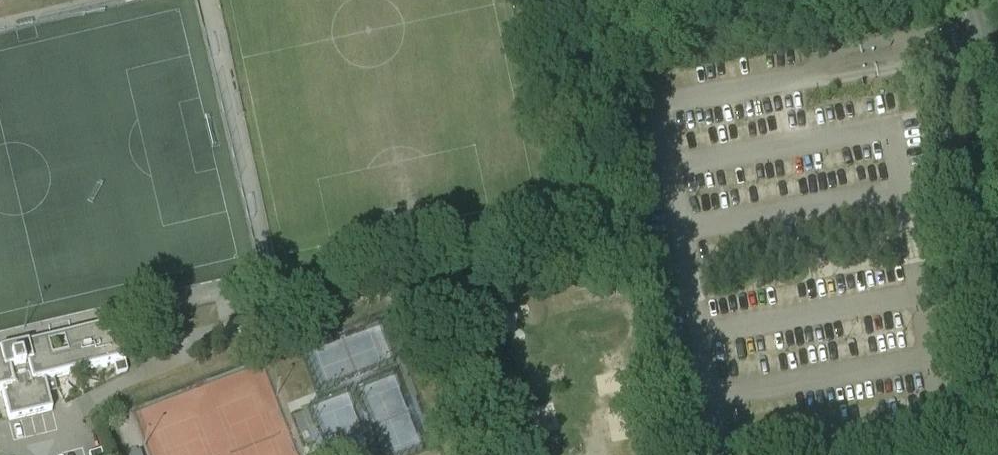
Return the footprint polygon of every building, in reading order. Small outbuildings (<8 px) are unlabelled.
[(0,370),(0,390),(2,390),(9,420),(51,410),(44,380),(124,361),(117,330),(106,333),(107,336),(30,355),(27,344),(0,350),(0,354),(4,369),(0,370)] [(116,374),(127,372),(125,362),(114,365),(116,374)]
